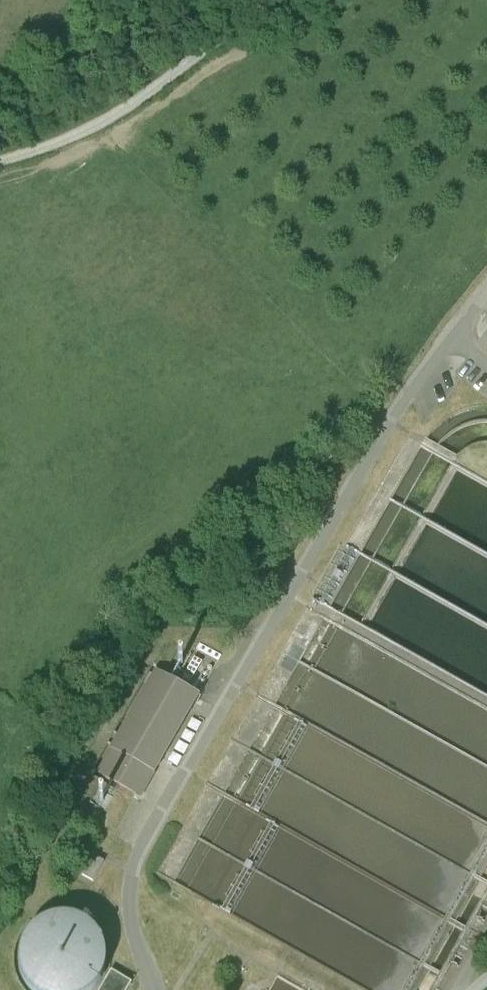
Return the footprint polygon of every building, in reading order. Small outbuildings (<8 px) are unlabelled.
[(96,774),(140,799),(200,695),(156,670),(96,774)] [(101,983),(106,973),(107,957),(100,936),(89,925),(75,917),(58,915),(42,920),(29,929),(20,942),(16,958),(18,973),(21,981),(28,989),(96,989),(101,983)] [(112,971),(100,989),(127,989),(132,983),(112,971)]
